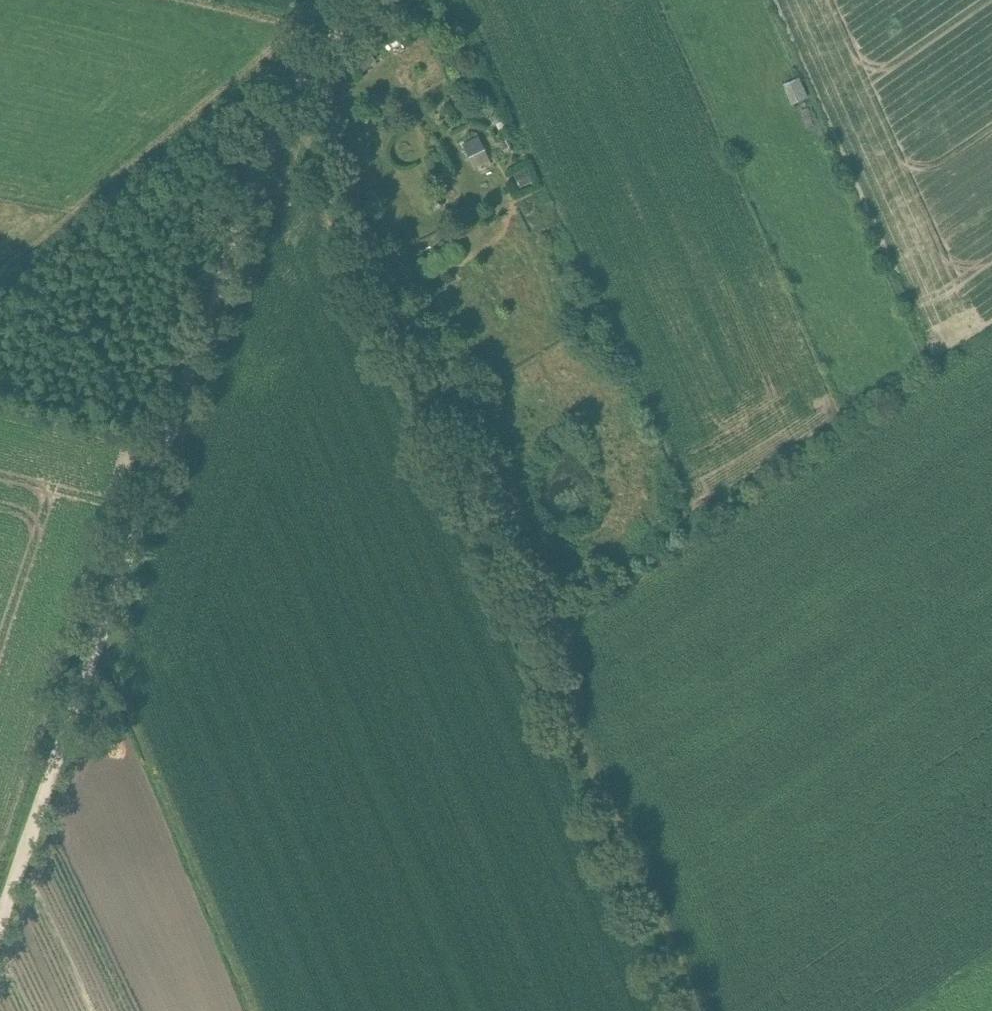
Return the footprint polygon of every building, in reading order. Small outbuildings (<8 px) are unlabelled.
[(479,136),(463,143),(470,157),(485,150),(479,136)] [(526,171),(515,176),(521,189),(532,184),(526,171)]
